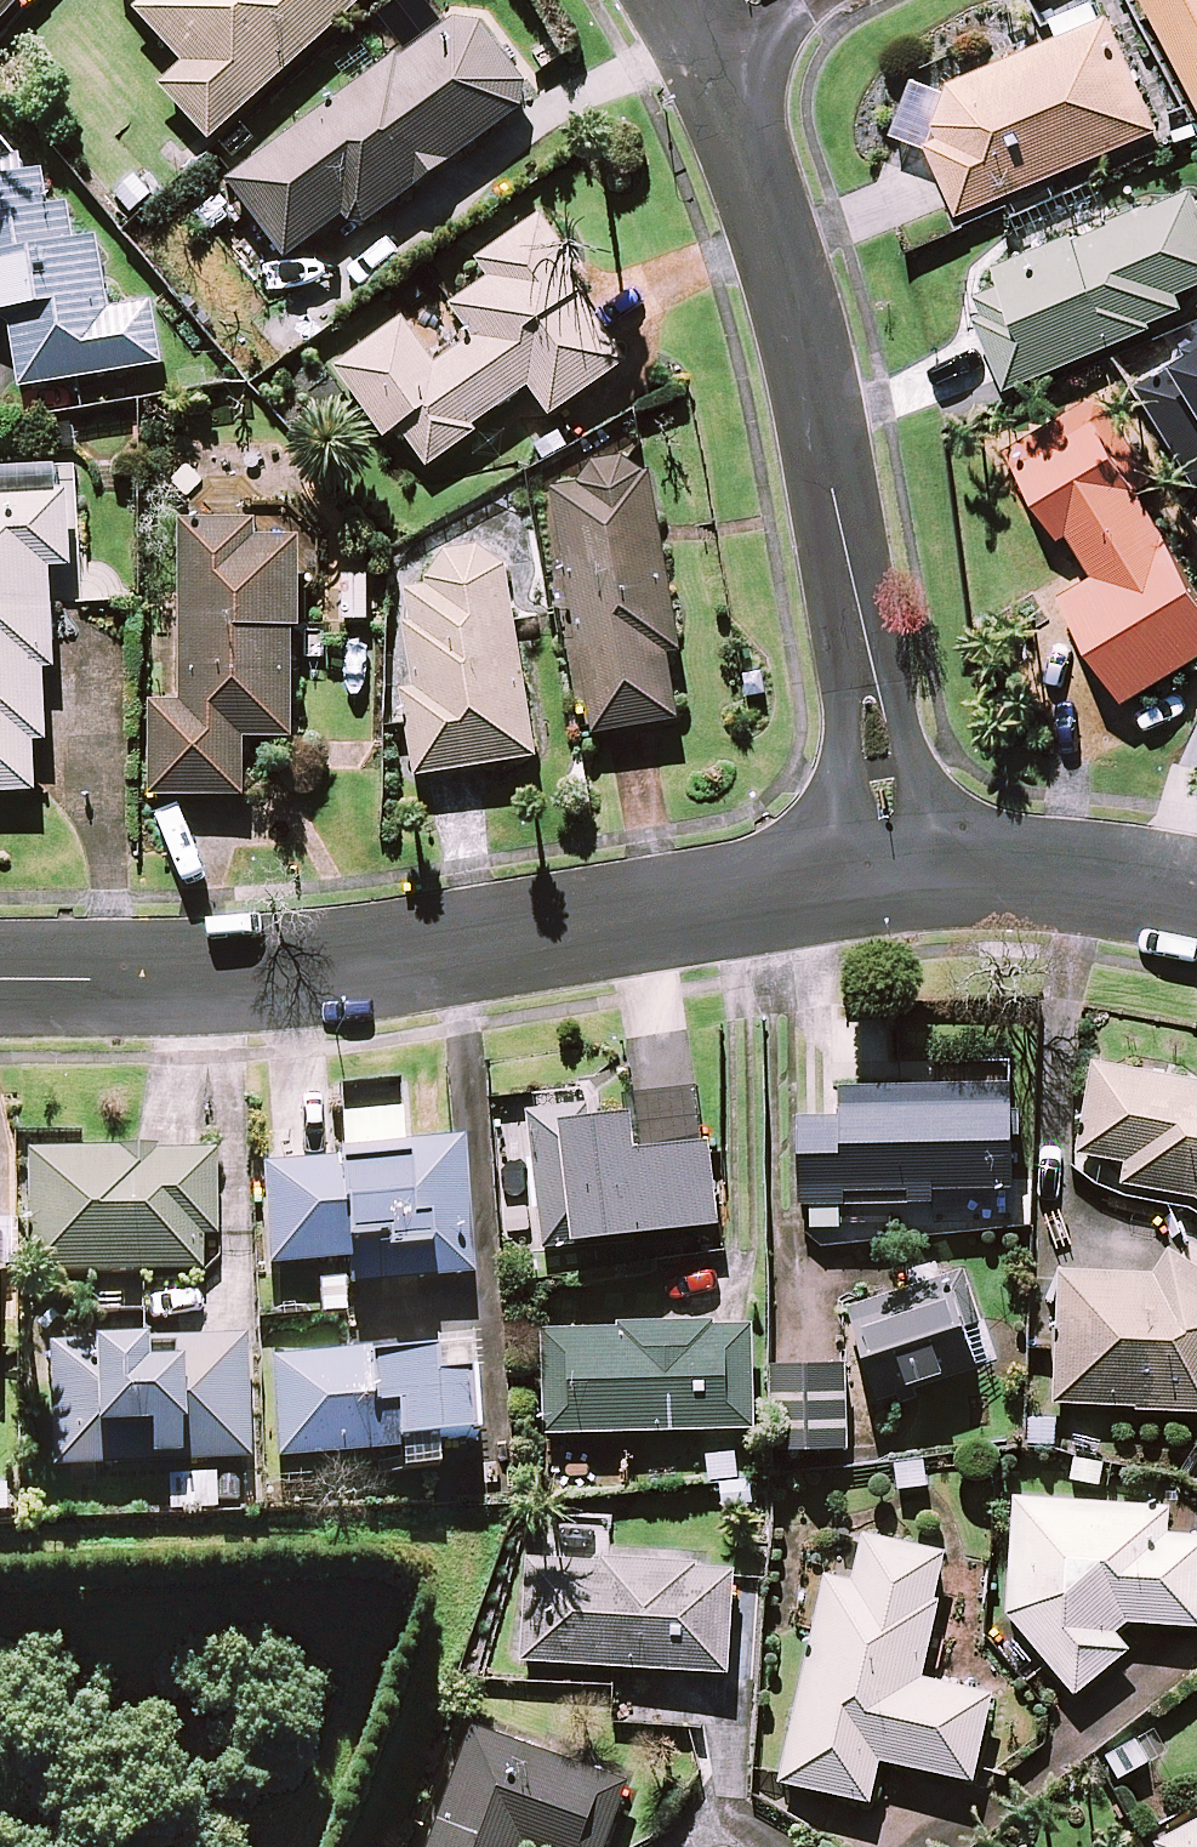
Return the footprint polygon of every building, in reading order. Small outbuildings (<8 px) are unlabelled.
[(16,0),(0,0),(0,18),(16,0)] [(138,8),(186,61),(162,83),(210,137),(360,0),(147,0),(138,8)] [(1196,94),(1196,0),(1149,0),(1196,94)] [(534,98),(468,6),(229,178),(285,255),(347,211),(357,225),(534,98)] [(1158,126),(1110,13),(943,83),(913,73),(896,125),(930,143),(958,210),(1158,126)] [(10,308),(22,384),(162,363),(153,303),(110,309),(99,233),(75,237),(70,203),(48,206),(43,170),(29,172),(25,146),(0,150),(0,309),(10,308)] [(1192,185),(965,277),(1008,382),(1185,310),(1176,288),(1196,280),(1196,199),(1192,185)] [(627,361),(537,220),(479,257),(492,277),(453,302),(475,338),(433,365),(405,321),(338,364),(382,434),(400,423),(426,463),(476,432),(470,423),(531,384),(549,411),(627,361)] [(1106,388),(1008,448),(1060,533),(1069,527),(1095,570),(1060,591),(1124,696),(1196,652),(1196,585),(1136,484),(1157,472),(1106,388)] [(305,448),(195,445),(193,516),(184,516),(179,699),(153,698),(150,791),(244,794),(245,733),(292,735),(295,627),(300,627),(305,448)] [(71,466),(0,469),(0,789),(36,787),(34,736),(48,736),(45,663),(54,663),(50,563),(75,562),(71,466)] [(678,644),(650,466),(553,481),(593,731),(678,717),(667,646),(678,644)] [(536,753),(503,550),(427,562),(431,584),(407,588),(412,617),(390,620),(415,773),(536,753)] [(1122,1184),(1181,1191),(1196,1201),(1196,1079),(1090,1062),(1076,1151),(1126,1159),(1122,1184)] [(800,1110),(801,1224),(841,1223),(841,1202),(930,1200),(930,1186),(1011,1185),(1010,1082),(843,1084),(843,1110),(800,1110)] [(709,1137),(701,1138),(644,1143),(639,1102),(532,1113),(544,1238),(717,1220),(709,1137)] [(402,1147),(399,1103),(341,1107),(345,1163),(264,1168),(271,1265),(347,1260),(348,1285),(471,1276),(461,1142),(402,1147)] [(26,1271),(203,1275),(204,1234),(212,1234),(214,1156),(29,1151),(26,1271)] [(1053,1273),(1052,1402),(1196,1404),(1196,1266),(1191,1262),(1053,1273)] [(986,1362),(963,1273),(851,1303),(875,1392),(986,1362)] [(752,1320),(544,1324),(546,1430),(754,1425),(752,1320)] [(247,1462),(244,1340),(179,1341),(179,1351),(51,1354),(53,1466),(247,1462)] [(473,1436),(467,1354),(367,1361),(366,1355),(273,1362),(280,1458),(396,1450),(397,1471),(436,1469),(434,1439),(473,1436)] [(846,1446),(844,1362),(776,1364),(778,1447),(846,1446)] [(238,1477),(157,1480),(158,1506),(239,1503),(238,1477)] [(1167,1504),(1017,1494),(1009,1609),(1074,1692),(1128,1649),(1113,1629),(1126,1618),(1196,1623),(1196,1534),(1166,1532),(1167,1504)] [(947,1549),(865,1532),(854,1583),(825,1577),(782,1779),(871,1798),(880,1756),(974,1777),(993,1691),(920,1675),(947,1549)] [(730,1668),(735,1561),(528,1552),(523,1658),(730,1668)] [(473,1723),(429,1846),(525,1846),(527,1843),(540,1846),(604,1846),(628,1778),(473,1723)] [(1155,1841),(1159,1846),(1196,1846),(1196,1818),(1155,1841)]
